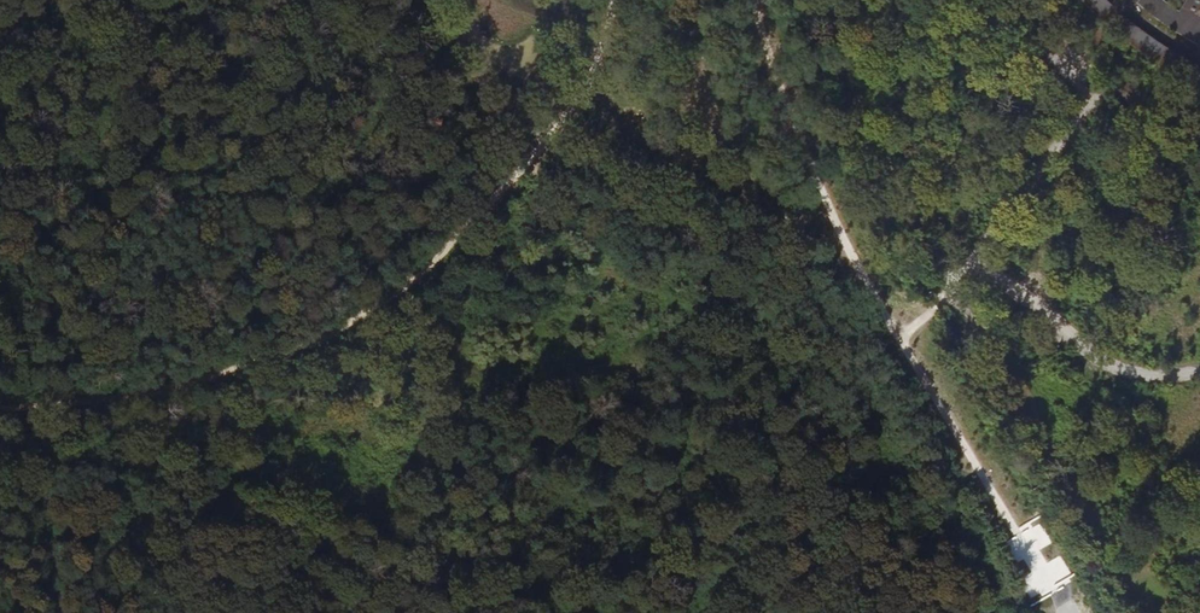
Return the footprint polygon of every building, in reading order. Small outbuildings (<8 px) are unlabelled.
[(1111,0),(1094,0),(1096,2),(1121,22),(1145,41),(1181,65),(1199,76),(1199,64),(1197,63),(1166,44),(1146,29),(1123,10),(1111,0)] [(1183,17),(1179,15),(1160,0),(1159,0),(1141,0),(1139,2),(1153,13),(1181,32),(1199,43),(1199,28),(1183,17)] [(1187,10),(1199,17),(1199,0),(1193,0),(1187,10)] [(1183,17),(1199,28),(1199,17),(1187,10),(1183,17)] [(437,358),(445,358),(450,351),(446,343),(437,343),(433,350),(437,358)] [(385,421),(386,409),(369,407),(369,414),(368,419),(385,421)]
